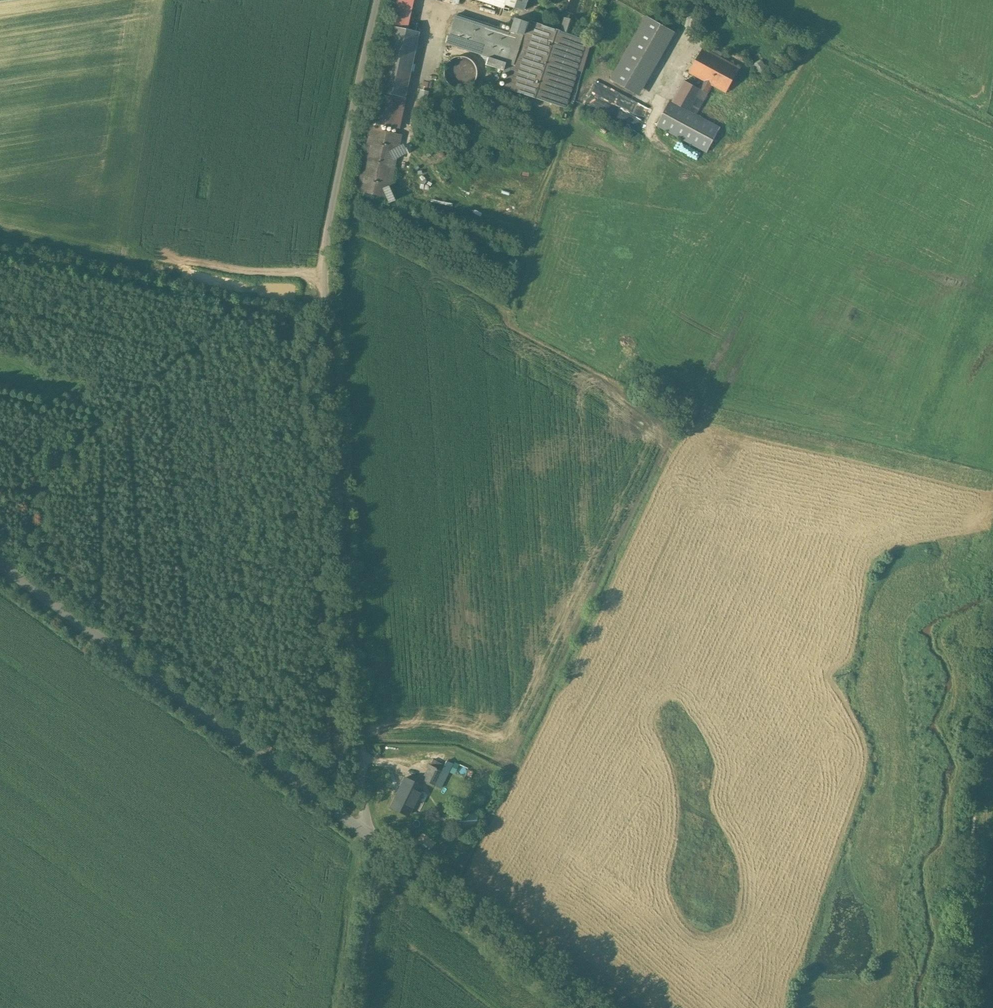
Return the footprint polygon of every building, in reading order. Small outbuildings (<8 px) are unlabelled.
[(503,7),(504,4),(522,10),(526,0),(480,0),(503,7)] [(407,4),(394,1),(389,26),(393,27),(404,29),(405,29),(410,5),(407,4)] [(587,39),(526,19),(525,22),(514,19),(510,32),(456,14),(446,43),(488,57),(505,62),(511,64),(504,88),(565,108),(587,39)] [(647,17),(611,80),(639,95),(675,33),(647,17)] [(404,29),(393,27),(379,91),(403,97),(418,32),(405,29),(404,29)] [(740,68),(703,48),(689,73),(704,81),(712,85),(726,93),(740,68)] [(453,58),(451,60),(449,61),(448,62),(447,64),(446,66),(445,68),(444,70),(444,71),(444,73),(444,76),(445,78),(445,79),(446,81),(447,82),(449,84),(450,85),(451,86),(454,87),(456,88),(458,88),(461,88),(464,88),(466,87),(468,86),(470,85),(471,84),(473,82),(474,80),(475,79),(476,77),(476,75),(477,71),(476,68),(476,66),(475,65),(475,64),(474,63),(473,62),(471,61),(470,59),(468,58),(466,57),(464,57),(461,56),(458,57),(456,57),(453,58)] [(505,62),(488,57),(485,65),(503,70),(505,62)] [(755,65),(759,71),(766,66),(762,60),(755,65)] [(712,85),(704,81),(700,88),(685,80),(673,102),(696,115),(712,85)] [(641,127),(644,117),(620,109),(626,92),(594,81),(585,109),(641,127)] [(673,102),(670,101),(657,126),(706,152),(720,128),(696,115),(673,102)] [(401,135),(370,128),(357,190),(388,197),(401,135)] [(650,193),(648,197),(657,202),(659,199),(650,193)] [(442,771),(431,764),(423,777),(434,784),(442,771)] [(453,776),(468,776),(468,765),(453,765),(453,776)] [(406,776),(390,802),(405,811),(421,785),(406,776)] [(463,812),(462,826),(477,826),(477,812),(463,812)]
